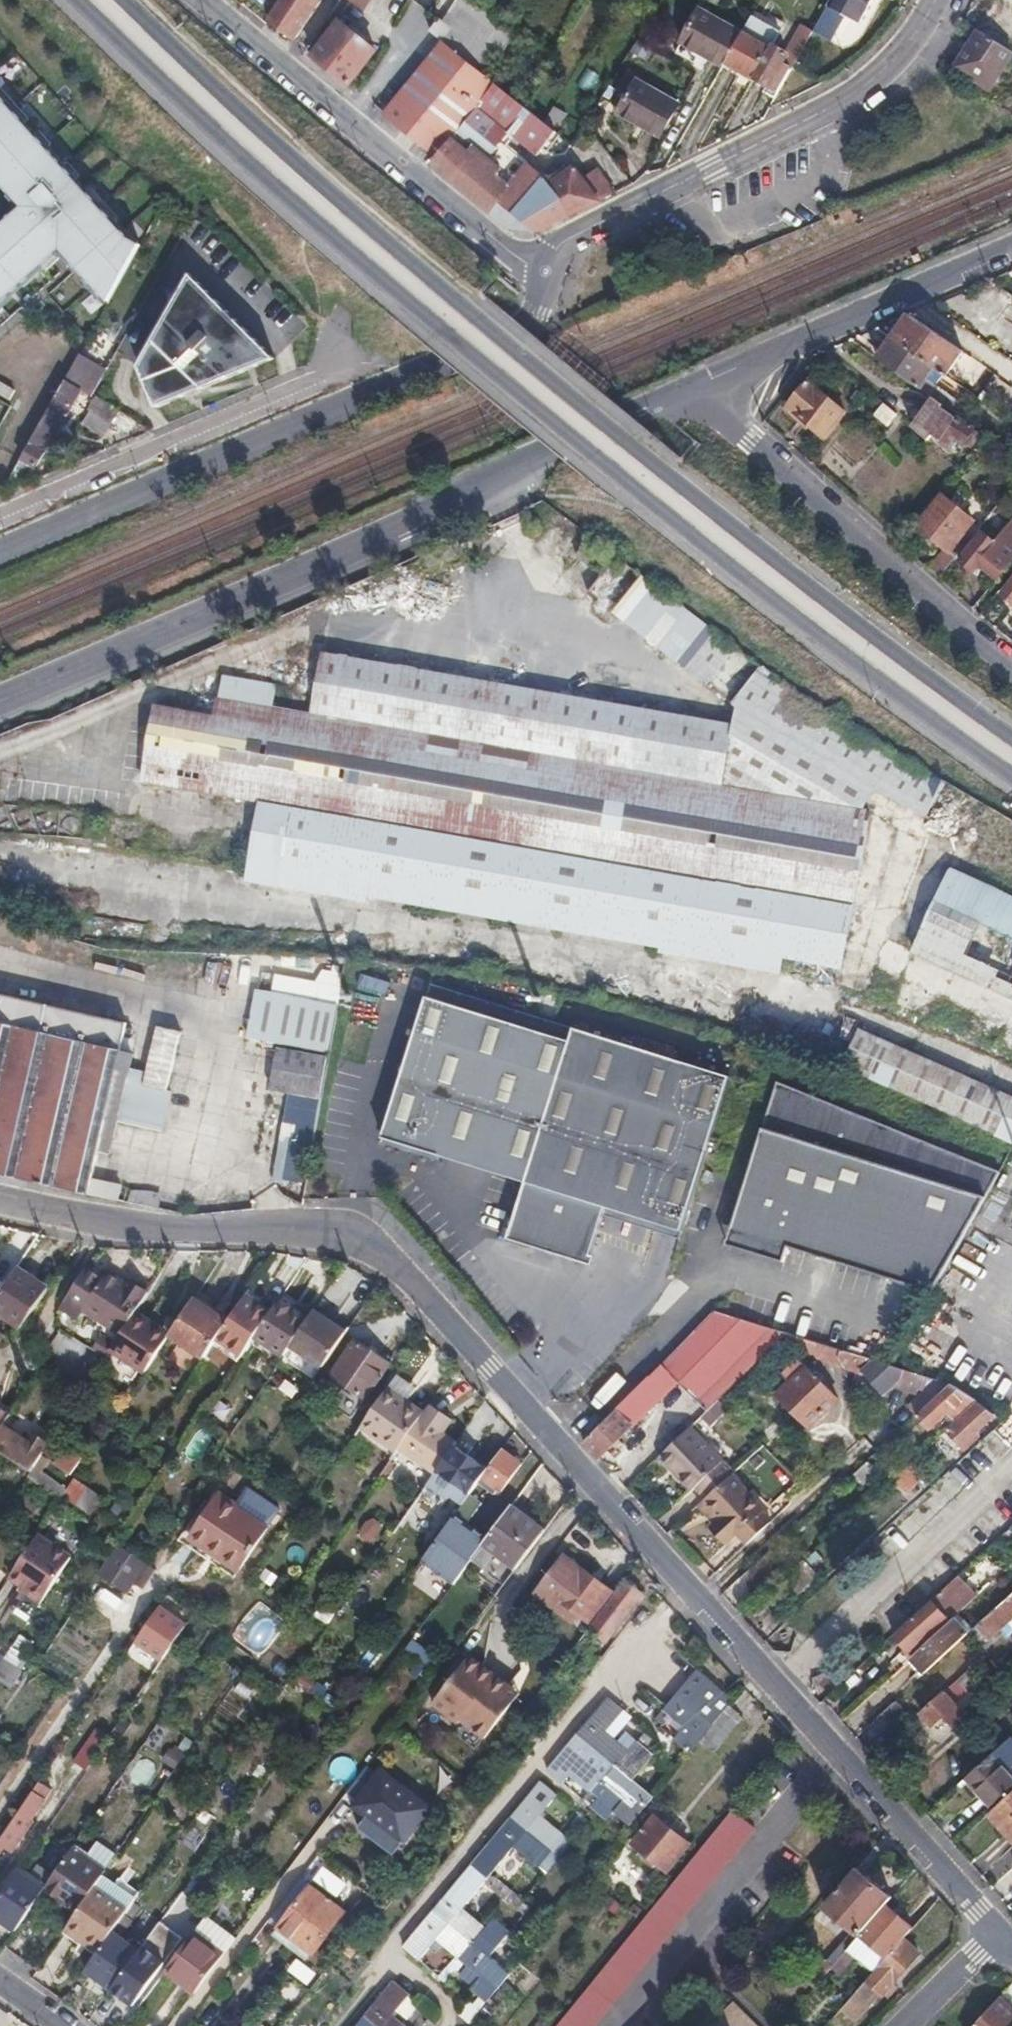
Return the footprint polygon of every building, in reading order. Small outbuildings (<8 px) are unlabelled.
[(269,19),(295,37),(318,2),(315,0),(282,0),(280,2),(269,19)] [(363,9),(368,0),(350,0),(363,9)] [(435,33),(445,42),(489,77),(514,33),(472,0),(456,0),(435,33)] [(828,2),(846,14),(859,21),(871,0),(829,0),(828,2)] [(816,24),(813,29),(832,40),(846,14),(828,2),(816,24)] [(991,28),(1011,41),(1011,11),(1004,6),(991,28)] [(683,42),(724,64),(725,62),(742,34),(700,11),(683,42)] [(742,33),(770,49),(773,45),(782,27),(754,11),(742,33)] [(770,49),(754,77),(779,91),(794,63),(813,29),(816,24),(806,18),(788,52),(773,45),(770,49)] [(340,22),(313,56),(349,84),(376,51),(340,22)] [(980,30),(957,67),(989,88),(1011,51),(1011,50),(980,30)] [(725,62),(754,77),(770,49),(742,33),(742,34),(725,62)] [(445,42),(386,114),(439,156),(432,165),(487,211),(487,213),(513,233),(528,233),(573,213),(616,192),(599,171),(583,181),(575,169),(553,184),(526,162),(534,153),(536,155),(543,147),(553,155),(565,154),(572,144),(545,122),(527,109),(489,77),(445,42)] [(620,111),(661,135),(679,104),(637,80),(620,111)] [(26,202),(0,226),(0,313),(65,251),(106,294),(154,248),(139,233),(0,89),(0,175),(26,202)] [(137,365),(143,368),(165,401),(281,350),(189,271),(137,365)] [(909,314),(877,328),(894,339),(934,368),(944,375),(961,350),(909,314)] [(934,368),(894,339),(878,359),(919,388),(934,368)] [(84,347),(14,470),(21,473),(24,481),(34,478),(31,470),(35,465),(38,466),(99,356),(84,347)] [(944,375),(934,368),(919,388),(930,396),(944,375)] [(845,414),(810,383),(789,407),(823,438),(845,414)] [(105,435),(119,413),(96,397),(81,419),(105,435)] [(910,428),(926,442),(931,436),(948,449),(955,440),(967,449),(977,435),(940,409),(942,405),(932,398),(910,428)] [(894,414),(881,403),(872,414),(885,426),(894,414)] [(945,549),(929,569),(939,578),(968,542),(959,535),(970,521),(939,497),(916,525),(945,549)] [(983,534),(960,560),(972,570),(977,564),(996,579),(1011,559),(1011,522),(994,544),(983,534)] [(735,704),(762,668),(734,645),(686,609),(629,566),(614,554),(585,590),(624,622),(637,631),(664,651),(700,678),(735,704)] [(994,595),(1008,607),(1011,603),(1011,573),(994,595)] [(663,801),(724,719),(621,703),(598,698),(547,689),(454,674),(414,667),(356,657),(323,652),(311,713),(220,698),(217,715),(158,706),(144,782),(260,802),(308,810),(384,823),(447,834),(579,856),(615,863),(663,801)] [(880,784),(932,824),(946,788),(849,726),(761,671),(681,777),(866,809),(880,784)] [(618,862),(858,902),(873,810),(866,809),(681,777),(618,862)] [(573,921),(615,863),(579,856),(447,834),(384,823),(308,810),(260,802),(249,865),(313,877),(332,879),(387,889),(430,897),(473,904),(529,913),(573,921)] [(618,862),(578,914),(848,958),(858,902),(618,862)] [(951,868),(914,951),(1011,997),(1011,896),(951,868)] [(847,980),(859,985),(868,966),(856,961),(847,980)] [(322,1098),(340,1003),(258,988),(246,1053),(276,1060),(271,1089),(322,1098)] [(3,1174),(90,1193),(93,1177),(99,1150),(121,1049),(127,1022),(61,1007),(0,994),(0,1173),(3,1174)] [(391,1141),(520,1181),(563,1041),(434,1001),(391,1141)] [(677,1231),(723,1078),(566,1029),(563,1041),(520,1181),(506,1231),(497,1228),(494,1238),(532,1249),(535,1241),(585,1256),(600,1208),(677,1231)] [(1011,1138),(1011,1095),(893,1041),(878,1077),(1011,1138)] [(121,1049),(99,1150),(112,1153),(120,1121),(142,1125),(151,1111),(162,1096),(167,1089),(130,1081),(137,1052),(121,1049)] [(929,1292),(1001,1168),(769,1083),(720,1246),(778,1263),(782,1249),(929,1292)] [(93,1177),(90,1193),(95,1195),(105,1179),(93,1177)] [(535,1241),(532,1249),(583,1264),(585,1256),(535,1241)] [(10,1259),(0,1275),(0,1287),(10,1293),(17,1297),(35,1308),(50,1285),(10,1259)] [(105,1276),(88,1266),(60,1305),(77,1318),(83,1308),(109,1326),(115,1322),(119,1329),(116,1331),(121,1334),(133,1315),(135,1311),(148,1291),(131,1279),(126,1285),(108,1272),(105,1276)] [(0,1287),(0,1322),(4,1316),(5,1314),(17,1297),(10,1293),(0,1287)] [(243,1352),(272,1308),(260,1301),(263,1298),(249,1289),(228,1321),(217,1337),(242,1352),(243,1352)] [(23,1325),(35,1308),(17,1297),(5,1314),(23,1325)] [(228,1321),(192,1297),(168,1333),(205,1356),(214,1342),(217,1337),(228,1321)] [(273,1372),(292,1344),(310,1317),(279,1297),(272,1308),(243,1352),(273,1372)] [(168,1333),(135,1311),(133,1315),(121,1334),(110,1349),(144,1370),(165,1338),(168,1333)] [(324,1366),(347,1332),(313,1311),(310,1317),(292,1344),(324,1366)] [(711,1314),(582,1440),(598,1458),(680,1378),(708,1407),(716,1400),(773,1347),(785,1336),(711,1314)] [(115,1322),(109,1326),(116,1331),(119,1329),(115,1322)] [(836,1351),(785,1336),(773,1347),(837,1365),(836,1351)] [(238,1359),(242,1352),(217,1337),(214,1342),(238,1359)] [(389,1363),(356,1341),(332,1376),(366,1398),(389,1363)] [(841,1352),(836,1351),(837,1365),(844,1367),(841,1352)] [(886,1366),(841,1352),(844,1367),(857,1370),(870,1384),(888,1366),(886,1366)] [(835,1397),(796,1359),(780,1374),(788,1382),(775,1395),(806,1426),(835,1397)] [(413,1390),(396,1376),(389,1386),(408,1399),(413,1390)] [(915,1414),(946,1385),(933,1380),(907,1405),(915,1414)] [(958,1415),(974,1401),(952,1388),(946,1385),(915,1414),(928,1427),(945,1411),(954,1419),(958,1415)] [(400,1447),(422,1415),(405,1404),(408,1399),(389,1386),(369,1415),(360,1427),(396,1452),(400,1447)] [(3,1423),(10,1412),(0,1405),(0,1427),(3,1423)] [(454,1444),(456,1441),(442,1432),(450,1420),(429,1405),(422,1415),(400,1447),(435,1472),(436,1470),(454,1444)] [(976,1435),(958,1415),(954,1419),(944,1428),(963,1447),(976,1435)] [(0,1427),(0,1452),(30,1472),(34,1466),(43,1452),(49,1443),(34,1432),(28,1441),(3,1423),(0,1427)] [(689,1425),(657,1455),(690,1489),(695,1486),(705,1497),(731,1474),(733,1472),(689,1425)] [(82,1459),(52,1438),(49,1443),(43,1452),(55,1459),(53,1463),(72,1475),(82,1459)] [(469,1493),(487,1468),(454,1444),(436,1470),(469,1493)] [(520,1465),(501,1450),(487,1468),(469,1493),(437,1537),(450,1546),(490,1490),(503,1498),(516,1480),(512,1475),(520,1465)] [(913,1457),(897,1471),(902,1476),(906,1473),(910,1475),(921,1465),(913,1457)] [(864,1461),(848,1475),(857,1485),(873,1470),(864,1461)] [(34,1466),(30,1472),(28,1476),(61,1498),(63,1494),(67,1488),(34,1466)] [(738,1533),(746,1542),(769,1521),(760,1511),(763,1507),(731,1474),(705,1497),(701,1501),(718,1518),(714,1522),(731,1539),(738,1533)] [(98,1495),(72,1480),(67,1488),(63,1494),(90,1511),(98,1495)] [(201,1545),(230,1503),(217,1495),(187,1535),(201,1545)] [(701,1501),(697,1504),(714,1522),(718,1518),(701,1501)] [(267,1526),(230,1503),(201,1545),(238,1569),(267,1526)] [(515,1565),(543,1528),(509,1505),(481,1541),(501,1555),(515,1565)] [(368,1516),(357,1537),(372,1545),(383,1523),(368,1516)] [(36,1535),(9,1578),(42,1600),(72,1556),(36,1535)] [(452,1547),(450,1546),(437,1537),(423,1557),(438,1568),(452,1547)] [(117,1546),(99,1577),(136,1598),(154,1567),(117,1546)] [(768,1549),(740,1575),(752,1588),(780,1562),(768,1549)] [(578,1606),(589,1613),(609,1588),(565,1553),(538,1585),(573,1614),(578,1606)] [(501,1584),(515,1565),(501,1555),(487,1574),(501,1584)] [(642,1593),(624,1579),(592,1621),(610,1635),(642,1593)] [(951,1583),(893,1636),(914,1657),(954,1620),(971,1604),(951,1583)] [(978,1627),(988,1638),(1011,1616),(1011,1596),(978,1627)] [(137,1639),(163,1657),(184,1626),(157,1609),(137,1639)] [(246,1638),(259,1649),(276,1628),(262,1618),(246,1638)] [(914,1657),(910,1661),(924,1676),(968,1636),(954,1620),(914,1657)] [(484,1736),(514,1695),(504,1687),(507,1683),(467,1654),(432,1700),(456,1720),(460,1717),(484,1736)] [(699,1741),(708,1729),(688,1710),(709,1685),(673,1657),(644,1693),(662,1708),(650,1723),(655,1726),(663,1717),(679,1731),(671,1739),(688,1754),(699,1741)] [(0,1662),(0,1681),(9,1687),(19,1670),(3,1658),(0,1662)] [(972,1674),(925,1718),(940,1733),(950,1724),(960,1735),(971,1723),(966,1718),(991,1695),(972,1674)] [(504,1687),(514,1695),(517,1691),(507,1683),(504,1687)] [(616,1809),(632,1823),(654,1796),(633,1779),(654,1755),(642,1744),(652,1735),(646,1730),(631,1750),(605,1731),(622,1711),(606,1697),(546,1769),(563,1784),(579,1763),(602,1781),(585,1802),(591,1807),(607,1786),(624,1800),(616,1809)] [(896,1703),(873,1724),(883,1734),(906,1713),(896,1703)] [(741,1716),(728,1705),(708,1729),(699,1741),(712,1753),(741,1716)] [(90,1735),(74,1763),(89,1771),(104,1743),(90,1735)] [(968,1777),(997,1808),(1011,1794),(1011,1775),(993,1754),(968,1777)] [(427,1807),(379,1770),(352,1805),(401,1842),(427,1807)] [(470,2022),(509,1973),(491,1957),(510,1931),(496,1918),(487,1927),(463,1906),(485,1879),(504,1895),(509,1892),(488,1875),(512,1846),(537,1868),(563,1837),(537,1815),(558,1794),(540,1780),(403,1946),(418,1958),(436,1939),(456,1957),(440,1977),(445,1981),(463,1961),(480,1976),(473,1985),(478,1989),(459,2012),(470,2022)] [(990,1815),(1011,1838),(1011,1794),(997,1808),(990,1815)] [(555,2025),(593,2025),(756,1825),(733,1807),(555,2025)] [(577,1829),(587,1818),(582,1815),(573,1825),(577,1829)] [(632,1842),(640,1850),(636,1855),(652,1868),(657,1863),(664,1870),(687,1842),(654,1816),(632,1842)] [(0,1842),(0,1847),(12,1855),(31,1827),(16,1817),(0,1842)] [(44,1889),(37,1900),(53,1912),(57,1907),(73,1919),(80,1910),(93,1890),(60,1866),(44,1889)] [(857,1867),(826,1903),(835,1912),(868,1874),(857,1867)] [(0,1898),(0,1920),(15,1931),(37,1900),(44,1889),(18,1871),(2,1895),(0,1898)] [(799,1973),(815,1986),(846,1950),(861,1933),(888,1903),(892,1897),(868,1874),(835,1912),(853,1928),(825,1961),(817,1954),(799,1973)] [(69,1925),(65,1930),(82,1941),(84,1938),(90,1942),(99,1948),(100,1947),(110,1932),(126,1910),(134,1899),(103,1877),(93,1890),(80,1910),(73,1919),(69,1925)] [(345,1909),(300,1877),(267,1920),(312,1952),(345,1909)] [(886,1957),(903,1937),(914,1925),(888,1903),(861,1933),(886,1957)] [(53,1912),(69,1925),(73,1919),(57,1907),(53,1912)] [(194,1989),(236,1934),(207,1913),(192,1932),(181,1947),(166,1967),(194,1989)] [(172,1943),(181,1947),(192,1932),(184,1926),(172,1943)] [(99,1948),(85,1969),(97,1979),(93,1985),(103,1993),(109,1987),(110,1988),(136,1951),(110,1932),(100,1947),(99,1948)] [(846,1950),(872,1972),(886,1957),(861,1933),(846,1950)] [(872,1972),(843,2006),(856,2019),(920,1952),(903,1937),(886,1957),(872,1972)] [(164,1962),(141,1945),(136,1951),(110,1988),(131,2003),(164,1962)] [(289,1972),(311,1985),(319,1973),(297,1960),(289,1972)] [(393,2014),(410,1995),(393,1980),(355,2025),(408,2025),(393,2014)] [(999,1998),(974,2025),(995,2025),(1011,2008),(999,1998)] [(734,2002),(711,2025),(757,2025),(734,2002)] [(436,2017),(427,2025),(428,2025),(435,2025),(440,2020),(436,2017)]
